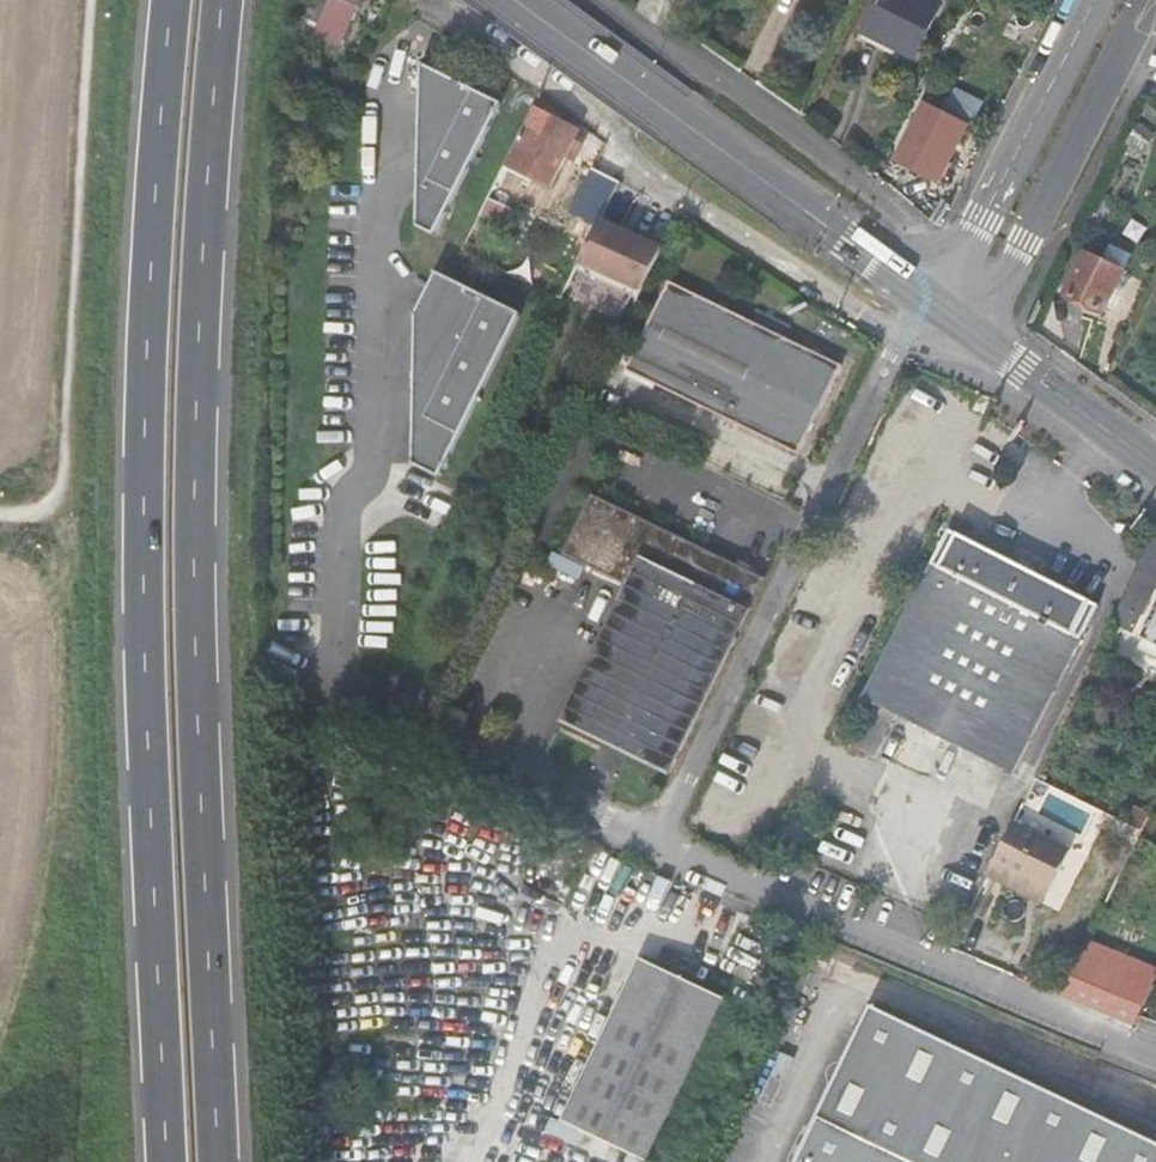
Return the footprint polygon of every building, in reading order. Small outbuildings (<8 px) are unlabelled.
[(320,0),(305,0),(302,7),(314,13),(320,0)] [(305,34),(330,46),(352,0),(320,0),(314,13),(305,34)] [(658,8),(662,0),(643,0),(658,8)] [(900,69),(929,16),(899,0),(876,0),(853,44),(900,69)] [(506,102),(431,47),(405,155),(400,227),(442,246),(506,102)] [(952,134),(912,111),(882,166),(924,189),(952,134)] [(505,148),(480,199),(490,203),(505,172),(540,189),(554,159),(564,164),(573,145),(563,140),(566,133),(533,116),(514,152),(505,148)] [(584,173),(569,203),(589,211),(603,184),(584,173)] [(589,211),(593,213),(606,186),(603,184),(589,211)] [(570,263),(575,264),(592,226),(589,224),(593,213),(589,211),(569,203),(557,226),(582,236),(570,263)] [(575,264),(600,279),(619,240),(592,226),(575,264)] [(600,279),(598,284),(629,298),(649,255),(619,240),(600,279)] [(1071,260),(1050,303),(1087,322),(1108,278),(1071,260)] [(440,478),(521,313),(436,272),(416,312),(414,464),(440,478)] [(615,371),(788,457),(825,380),(771,352),(776,339),(740,321),(733,334),(652,293),(615,371)] [(553,723),(660,775),(754,580),(583,498),(553,557),(617,588),(553,723)] [(1150,531),(1103,626),(1119,635),(1142,589),(1148,593),(1155,578),(1155,535),(1150,531)] [(1089,619),(933,541),(839,732),(856,741),(867,718),(1005,787),(1089,619)] [(1128,653),(1155,666),(1155,614),(1148,611),(1128,653)] [(1006,827),(979,882),(1003,893),(1007,883),(1042,898),(1063,855),(1006,827)] [(1007,883),(1003,893),(1036,909),(1042,898),(1007,883)] [(1072,956),(1050,1001),(1125,1032),(1145,990),(1072,956)] [(610,1161),(641,1161),(713,1004),(629,965),(549,1134),(610,1161)] [(839,1086),(806,1161),(1017,1161),(839,1086)]
